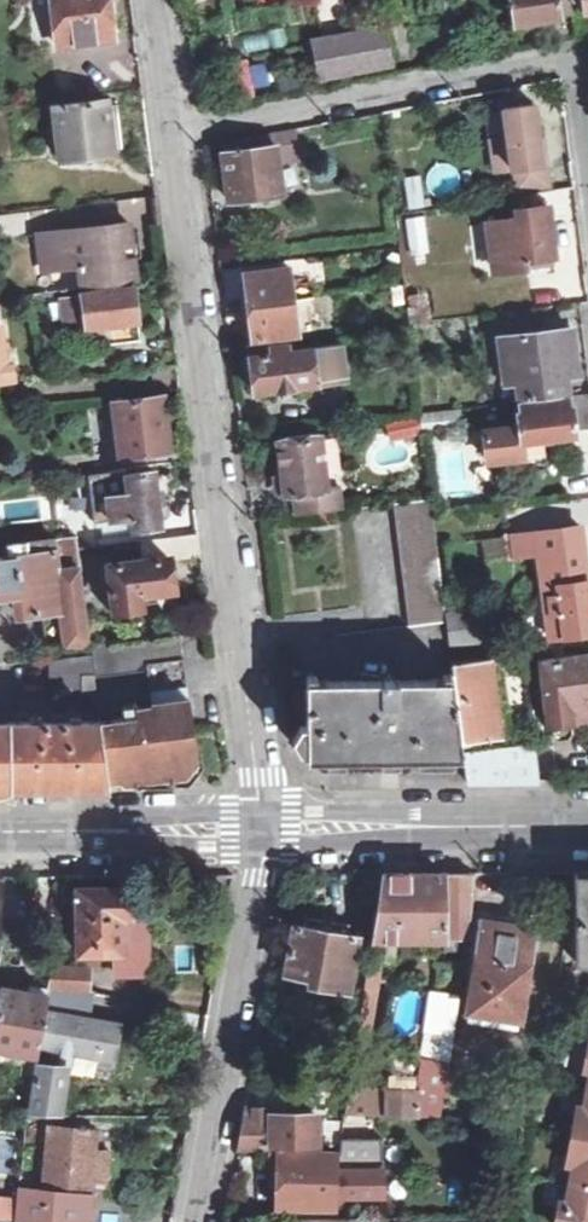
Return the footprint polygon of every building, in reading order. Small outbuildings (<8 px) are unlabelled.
[(60,45),(113,39),(113,33),(118,32),(114,0),(54,0),(60,45)] [(516,23),(573,13),(571,0),(512,0),(516,23)] [(386,25),(310,38),(314,59),(317,77),(392,64),(386,25)] [(109,99),(55,105),(62,159),(115,153),(114,147),(123,146),(122,139),(118,104),(109,105),(109,99)] [(490,110),(497,170),(543,165),(539,134),(544,133),(542,123),(540,110),(535,111),(535,104),(490,110)] [(222,142),(222,143),(223,150),(228,194),(229,200),(233,199),(234,208),(262,205),(262,196),(282,193),(277,151),(298,147),(295,129),(295,128),(222,142)] [(403,179),(408,206),(422,204),(418,177),(403,179)] [(487,223),(491,267),(525,264),(525,259),(554,254),(552,238),(547,201),(529,204),(529,208),(500,211),(503,221),(487,223)] [(421,217),(405,221),(413,256),(429,252),(421,217)] [(129,223),(51,231),(56,265),(83,264),(86,286),(136,280),(134,257),(144,256),(143,246),(141,236),(131,237),(129,223)] [(249,305),(293,298),(292,285),(289,266),(245,272),(247,287),(249,305)] [(293,298),(300,297),(313,295),(311,282),(292,285),(293,298)] [(151,292),(150,285),(72,294),(77,332),(94,331),(95,343),(145,336),(153,343),(158,339),(154,334),(151,312),(149,292),(151,292)] [(411,322),(430,320),(426,290),(407,293),(411,322)] [(246,305),(246,312),(239,313),(239,318),(251,318),(251,323),(253,338),(298,332),(298,322),(303,321),(300,297),(293,298),(249,305),(246,305)] [(13,380),(11,358),(6,358),(3,327),(0,327),(0,381),(13,380)] [(567,394),(566,376),(576,375),(573,350),(571,328),(500,334),(504,382),(518,381),(520,399),(567,394)] [(274,341),(248,345),(253,384),(254,391),(260,390),(261,396),(277,394),(278,402),(301,399),(300,391),(314,390),(314,383),(346,379),(342,344),(295,350),(294,341),(275,344),(274,341)] [(520,399),(521,413),(518,413),(519,426),(483,430),(487,460),(501,459),(523,456),(522,448),(546,445),(545,442),(557,441),(567,440),(566,434),(574,432),(574,426),(587,424),(587,394),(587,392),(567,394),(520,399)] [(168,430),(163,396),(115,402),(122,456),(171,450),(168,430)] [(419,412),(421,428),(461,424),(459,408),(419,412)] [(414,413),(386,419),(390,435),(418,428),(414,413)] [(299,516),(342,512),(338,486),(327,487),(320,431),(279,437),(285,483),(286,491),(296,490),(299,516)] [(502,464),(547,460),(546,445),(522,448),(523,456),(501,459),(502,464)] [(154,470),(91,477),(95,520),(135,516),(136,527),(160,524),(157,501),(154,470)] [(432,516),(431,504),(395,507),(410,625),(446,620),(443,589),(438,553),(432,516)] [(586,569),(579,523),(569,524),(509,533),(511,554),(534,551),(537,575),(586,569)] [(202,556),(199,533),(143,540),(146,559),(112,564),(117,606),(149,605),(149,612),(178,609),(174,581),(171,559),(202,556)] [(5,593),(15,591),(18,614),(42,611),(49,659),(92,657),(90,644),(78,548),(76,535),(0,544),(0,593),(5,593)] [(537,575),(543,614),(539,615),(541,631),(544,630),(546,638),(587,632),(587,581),(586,569),(537,575)] [(481,639),(477,608),(448,612),(452,642),(481,639)] [(181,632),(90,644),(92,657),(95,676),(149,669),(154,702),(189,698),(185,662),(181,632)] [(478,644),(450,646),(451,661),(479,657),(478,644)] [(560,646),(535,649),(537,660),(555,658),(561,657),(560,646)] [(555,658),(537,660),(547,722),(550,721),(551,733),(552,734),(573,731),(572,717),(587,715),(587,654),(561,657),(555,658)] [(499,733),(489,656),(479,657),(451,661),(454,679),(462,739),(499,733)] [(92,657),(49,659),(51,693),(97,691),(95,676),(92,657)] [(454,679),(307,681),(308,753),(309,753),(382,752),(389,752),(398,751),(399,751),(463,751),(462,746),(462,739),(454,679)] [(127,718),(101,721),(108,778),(120,777),(124,781),(137,780),(138,784),(153,784),(174,784),(175,774),(186,773),(197,758),(189,698),(154,702),(154,706),(140,707),(139,705),(124,706),(127,718)] [(55,785),(109,785),(108,778),(101,721),(67,721),(67,715),(49,712),(49,721),(0,722),(0,785),(55,785)] [(467,782),(539,781),(535,744),(463,751),(467,782)] [(377,907),(363,1005),(357,1047),(369,1049),(384,936),(446,937),(440,974),(462,978),(472,915),(473,872),(454,872),(444,873),(423,873),(404,873),(383,873),(377,907)] [(575,964),(587,963),(587,872),(575,872),(575,964)] [(77,889),(79,951),(118,951),(119,972),(151,972),(150,948),(148,948),(145,914),(130,914),(129,886),(112,887),(77,889)] [(328,979),(350,983),(358,933),(348,932),(350,923),(329,920),(307,916),(305,927),(295,925),(287,972),(328,979)] [(484,922),(471,1009),(521,1015),(534,929),(509,925),(484,922)] [(53,966),(49,987),(91,988),(92,969),(53,966)] [(1,986),(0,990),(0,1050),(38,1055),(48,994),(1,986)] [(49,1116),(50,1109),(64,1109),(73,1051),(88,1056),(90,1052),(102,1055),(102,1053),(117,1056),(122,1028),(94,1025),(62,1019),(67,990),(49,987),(48,994),(38,1055),(36,1063),(42,1063),(34,1109),(29,1109),(27,1116),(49,1116)] [(449,1062),(460,994),(432,989),(421,1058),(449,1062)] [(92,994),(67,990),(62,1019),(94,1025),(96,1005),(92,994)] [(357,1047),(354,1061),(354,1063),(351,1082),(346,1114),(441,1115),(449,1062),(421,1058),(390,1053),(384,1090),(363,1088),(369,1049),(357,1047)] [(578,1113),(583,1113),(587,1086),(587,1063),(578,1113)] [(583,1113),(578,1113),(570,1157),(574,1158),(565,1207),(561,1207),(557,1221),(587,1221),(587,1086),(583,1113)] [(283,1146),(320,1146),(318,1119),(297,1119),(286,1120),(271,1121),(271,1108),(247,1109),(240,1146),(283,1146)] [(286,1120),(297,1119),(296,1110),(286,1111),(286,1120)] [(320,1146),(341,1146),(342,1140),(345,1118),(318,1119),(320,1146)] [(345,1118),(342,1140),(415,1141),(417,1120),(345,1118)] [(93,1180),(108,1181),(112,1150),(96,1149),(98,1131),(51,1127),(44,1190),(30,1189),(30,1181),(19,1180),(16,1202),(14,1221),(89,1221),(93,1180)] [(271,1151),(271,1186),(281,1187),(281,1206),(323,1207),(334,1208),(336,1152),(324,1153),(282,1152),(271,1151)] [(561,1207),(565,1207),(574,1158),(570,1157),(561,1207)] [(0,1201),(0,1220),(12,1221),(14,1221),(16,1202),(0,1201)]
